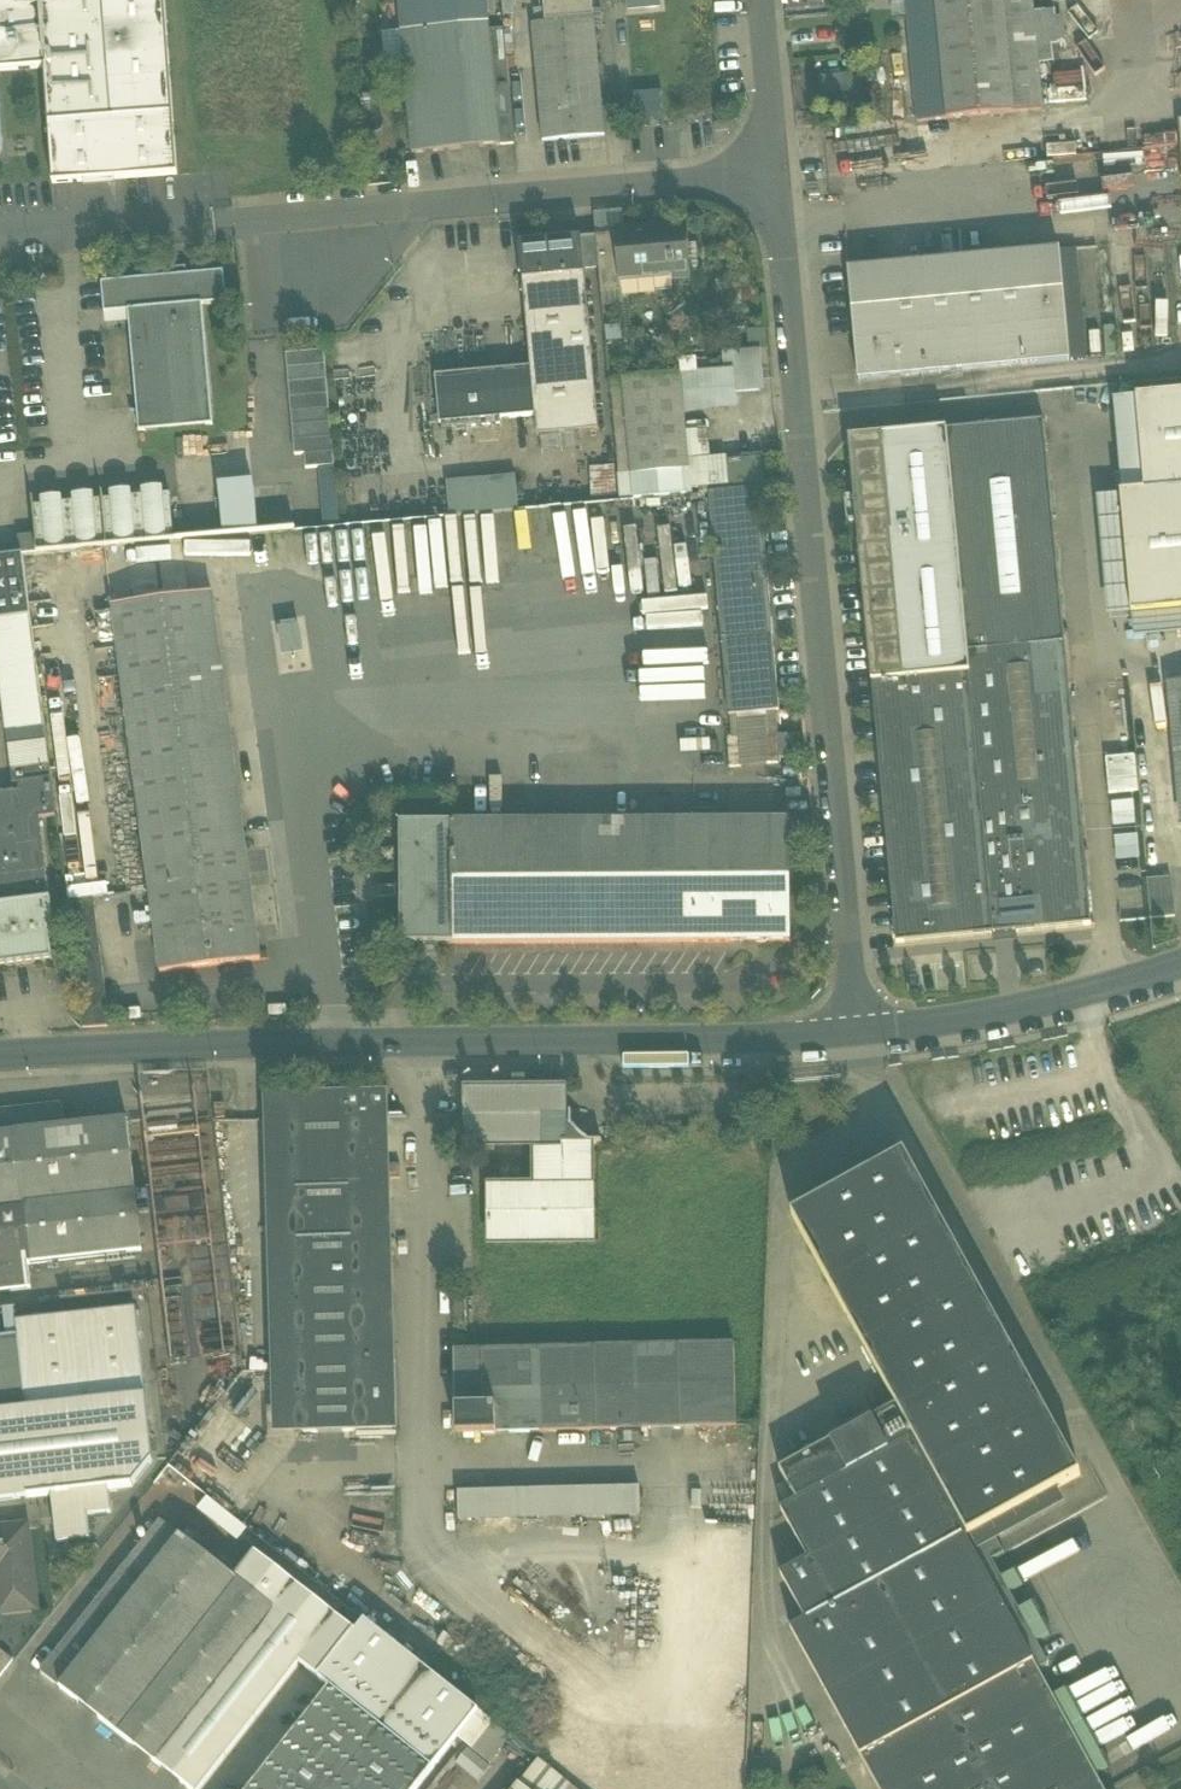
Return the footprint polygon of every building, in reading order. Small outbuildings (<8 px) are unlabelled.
[(53,184),(178,175),(165,0),(0,0),(0,72),(45,69),(53,184)] [(432,30),(429,0),(398,0),(402,33),(432,30)] [(432,30),(490,25),(487,0),(429,0),(432,30)] [(593,0),(544,0),(547,24),(595,20),(593,0)] [(628,11),(661,8),(661,0),(627,0),(628,11)] [(917,122),(1043,110),(1039,66),(1034,13),(1033,0),(906,0),(917,122)] [(1055,19),(1055,11),(1034,13),(1039,66),(1054,64),(1052,47),(1058,46),(1065,40),(1063,21),(1055,19)] [(603,107),(595,20),(547,24),(533,25),(541,113),(603,107)] [(402,33),(413,155),(501,146),(490,31),(490,25),(432,30),(402,33)] [(490,31),(501,146),(515,145),(505,29),(490,31)] [(859,73),(820,76),(823,114),(862,111),(859,73)] [(606,137),(603,107),(541,113),(544,143),(606,137)] [(598,227),(616,223),(613,209),(595,213),(598,227)] [(620,281),(622,281),(638,280),(637,273),(654,271),(655,278),(672,277),(691,275),(687,229),(631,234),(632,243),(616,244),(620,281)] [(615,235),(616,244),(632,243),(631,234),(615,235)] [(585,269),(599,268),(597,245),(596,237),(582,238),(585,269)] [(520,244),(531,369),(536,417),(538,437),(599,431),(585,269),(582,238),(520,244)] [(616,244),(597,245),(599,268),(601,294),(623,292),(622,281),(620,281),(616,244)] [(1077,250),(1060,251),(1070,361),(1088,359),(1077,250)] [(849,271),(859,381),(1070,361),(1060,251),(849,271)] [(673,292),(672,277),(655,278),(654,271),(637,273),(638,280),(622,281),(623,292),(623,296),(673,292)] [(105,314),(129,311),(203,305),(227,303),(224,272),(102,283),(105,314)] [(214,426),(203,305),(129,311),(140,433),(214,426)] [(694,351),(695,361),(714,359),(714,350),(694,351)] [(335,467),(334,453),(325,351),(286,355),(296,456),(305,455),(306,469),(335,467)] [(731,373),(732,381),(759,380),(764,379),(762,355),(723,357),(723,359),(724,359),(725,373),(725,374),(731,373)] [(696,375),(725,373),(724,359),(723,359),(714,359),(695,361),(696,375)] [(440,426),(536,417),(531,369),(436,377),(440,426)] [(696,375),(681,376),(685,415),(738,411),(737,395),(733,395),(732,381),(731,373),(725,374),(725,373),(696,375)] [(632,476),(690,470),(690,465),(685,415),(681,376),(681,374),(624,380),(632,476)] [(622,501),(634,500),(632,476),(624,380),(612,381),(622,501)] [(760,393),(759,380),(732,381),(733,395),(737,395),(760,393)] [(1146,494),(1180,491),(1180,394),(1137,398),(1137,399),(1146,494)] [(1137,399),(1114,401),(1122,495),(1146,494),(1137,399)] [(1045,421),(947,430),(850,439),(855,496),(858,526),(873,682),(894,912),(897,944),(995,935),(1093,926),(1066,643),(1045,421)] [(763,459),(728,461),(730,491),(760,489),(766,488),(763,459)] [(728,461),(690,465),(690,470),(693,490),(700,489),(700,494),(710,493),(730,491),(728,461)] [(690,470),(632,476),(634,500),(693,495),(693,490),(690,470)] [(463,481),(466,515),(519,510),(516,477),(463,481)] [(143,490),(143,498),(163,496),(163,489),(143,490)] [(221,492),(225,537),(257,534),(253,489),(221,492)] [(710,493),(723,639),(773,635),(760,489),(730,491),(710,493)] [(111,493),(112,501),(132,499),(131,491),(111,493)] [(1146,494),(1122,495),(1133,616),(1180,611),(1180,491),(1146,494)] [(33,508),(36,540),(37,555),(174,542),(170,495),(163,496),(143,498),(132,499),(112,501),(94,502),(74,504),(63,505),(42,507),(33,508)] [(73,497),(74,504),(94,502),(94,495),(73,497)] [(1122,495),(1096,498),(1107,618),(1133,616),(1122,495)] [(42,500),(42,507),(63,505),(62,498),(42,500)] [(23,557),(37,555),(36,540),(19,542),(20,557),(23,557)] [(23,557),(20,557),(0,560),(0,622),(31,617),(23,557)] [(113,608),(146,862),(246,848),(213,595),(113,608)] [(1133,616),(1136,642),(1180,638),(1180,611),(1133,616)] [(31,617),(0,622),(0,681),(7,733),(45,728),(31,617)] [(286,624),(288,655),(305,654),(304,623),(286,624)] [(780,711),(773,635),(723,639),(730,716),(775,712),(780,711)] [(775,712),(730,716),(732,739),(738,739),(740,768),(771,765),(769,736),(778,735),(775,712)] [(47,742),(45,728),(7,733),(8,747),(47,742)] [(796,734),(778,735),(779,758),(798,758),(796,734)] [(50,766),(47,742),(8,747),(11,771),(50,766)] [(1134,756),(1110,758),(1111,781),(1135,780),(1134,756)] [(52,780),(50,766),(11,771),(13,785),(19,784),(52,780)] [(52,780),(19,784),(20,792),(0,794),(0,907),(51,900),(51,899),(40,820),(56,818),(52,780)] [(790,821),(454,823),(454,944),(791,942),(790,821)] [(401,944),(454,944),(454,823),(401,823),(401,944)] [(261,961),(246,848),(146,862),(161,974),(261,961)] [(1148,880),(1152,919),(1176,917),(1172,878),(1148,880)] [(51,900),(0,907),(0,968),(54,961),(50,934),(49,934),(48,927),(55,927),(51,900)] [(68,908),(84,1028),(112,1025),(97,904),(68,908)] [(578,1133),(574,1128),(563,1128),(562,1091),(468,1092),(469,1145),(537,1144),(538,1189),(492,1189),(492,1242),(591,1241),(590,1142),(585,1140),(578,1133)] [(387,1092),(292,1095),(301,1370),(272,1371),(273,1387),(302,1386),(304,1435),(398,1432),(395,1358),(355,1359),(348,1117),(388,1116),(387,1092)] [(263,1096),(272,1371),(301,1370),(292,1095),(263,1096)] [(16,1110),(18,1134),(66,1129),(66,1128),(63,1105),(16,1110)] [(18,1134),(16,1110),(0,1112),(0,1136),(18,1134)] [(395,1358),(388,1116),(348,1117),(355,1359),(395,1358)] [(128,1121),(66,1128),(66,1129),(18,1134),(26,1207),(25,1207),(31,1265),(143,1252),(128,1121)] [(25,1207),(26,1207),(18,1134),(0,1136),(0,1210),(25,1207)] [(792,1216),(822,1271),(842,1308),(896,1407),(913,1438),(912,1439),(966,1539),(970,1537),(989,1526),(1057,1489),(1080,1476),(904,1154),(792,1216)] [(25,1207),(0,1210),(0,1293),(31,1289),(29,1265),(31,1265),(25,1207)] [(135,1308),(134,1293),(87,1295),(88,1310),(135,1308)] [(0,1414),(0,1502),(52,1496),(85,1492),(109,1490),(133,1487),(153,1462),(136,1310),(17,1324),(19,1337),(28,1411),(0,1414)] [(0,1339),(0,1414),(28,1411),(19,1337),(0,1339)] [(455,1352),(457,1435),(497,1434),(496,1409),(540,1408),(540,1433),(626,1430),(625,1405),(734,1402),(735,1427),(738,1427),(736,1344),(455,1352)] [(274,1436),(304,1435),(302,1386),(273,1387),(274,1436)] [(625,1405),(626,1430),(735,1427),(734,1402),(625,1405)] [(780,1471),(797,1502),(912,1439),(913,1438),(896,1407),(780,1471)] [(496,1409),(497,1434),(540,1433),(540,1408),(496,1409)] [(791,1630),(860,1757),(1033,1662),(966,1539),(912,1439),(797,1502),(781,1511),(808,1560),(796,1567),(781,1575),(806,1621),(791,1630)] [(459,1493),(460,1521),(639,1516),(640,1488),(459,1493)] [(1057,1489),(989,1526),(997,1541),(1066,1503),(1057,1489)] [(109,1490),(85,1492),(88,1516),(112,1513),(109,1490)] [(91,1540),(88,1516),(85,1492),(52,1496),(57,1544),(91,1540)] [(373,1500),(373,1515),(401,1514),(401,1499),(373,1500)] [(41,1673),(155,1763),(275,1611),(236,1579),(161,1521),(41,1673)] [(989,1526),(970,1537),(978,1552),(997,1541),(989,1526)] [(0,1614),(37,1610),(27,1527),(0,1530),(0,1582),(1,1590),(0,1590),(0,1613),(0,1614)] [(1004,1554),(997,1541),(978,1552),(970,1537),(966,1539),(1033,1662),(1038,1670),(1049,1665),(1036,1641),(1049,1635),(1032,1602),(1019,1610),(1010,1592),(1023,1586),(1014,1570),(1001,1578),(992,1561),(1004,1554)] [(356,1633),(256,1554),(236,1579),(275,1611),(155,1763),(188,1788),(200,1788),(299,1663),(320,1679),(356,1633)] [(319,1680),(330,1689),(433,1770),(479,1712),(365,1622),(356,1633),(320,1679),(319,1680)] [(13,1661),(0,1650),(0,1678),(13,1661)] [(1095,1775),(1052,1696),(1038,1670),(1033,1662),(860,1757),(878,1788),(1103,1788),(1095,1775)] [(433,1770),(330,1689),(251,1788),(418,1788),(433,1770)] [(1065,1689),(1052,1696),(1095,1775),(1108,1767),(1065,1689)] [(472,1750),(491,1765),(512,1739),(493,1724),(472,1750)] [(540,1760),(517,1788),(576,1788),(540,1760)]
